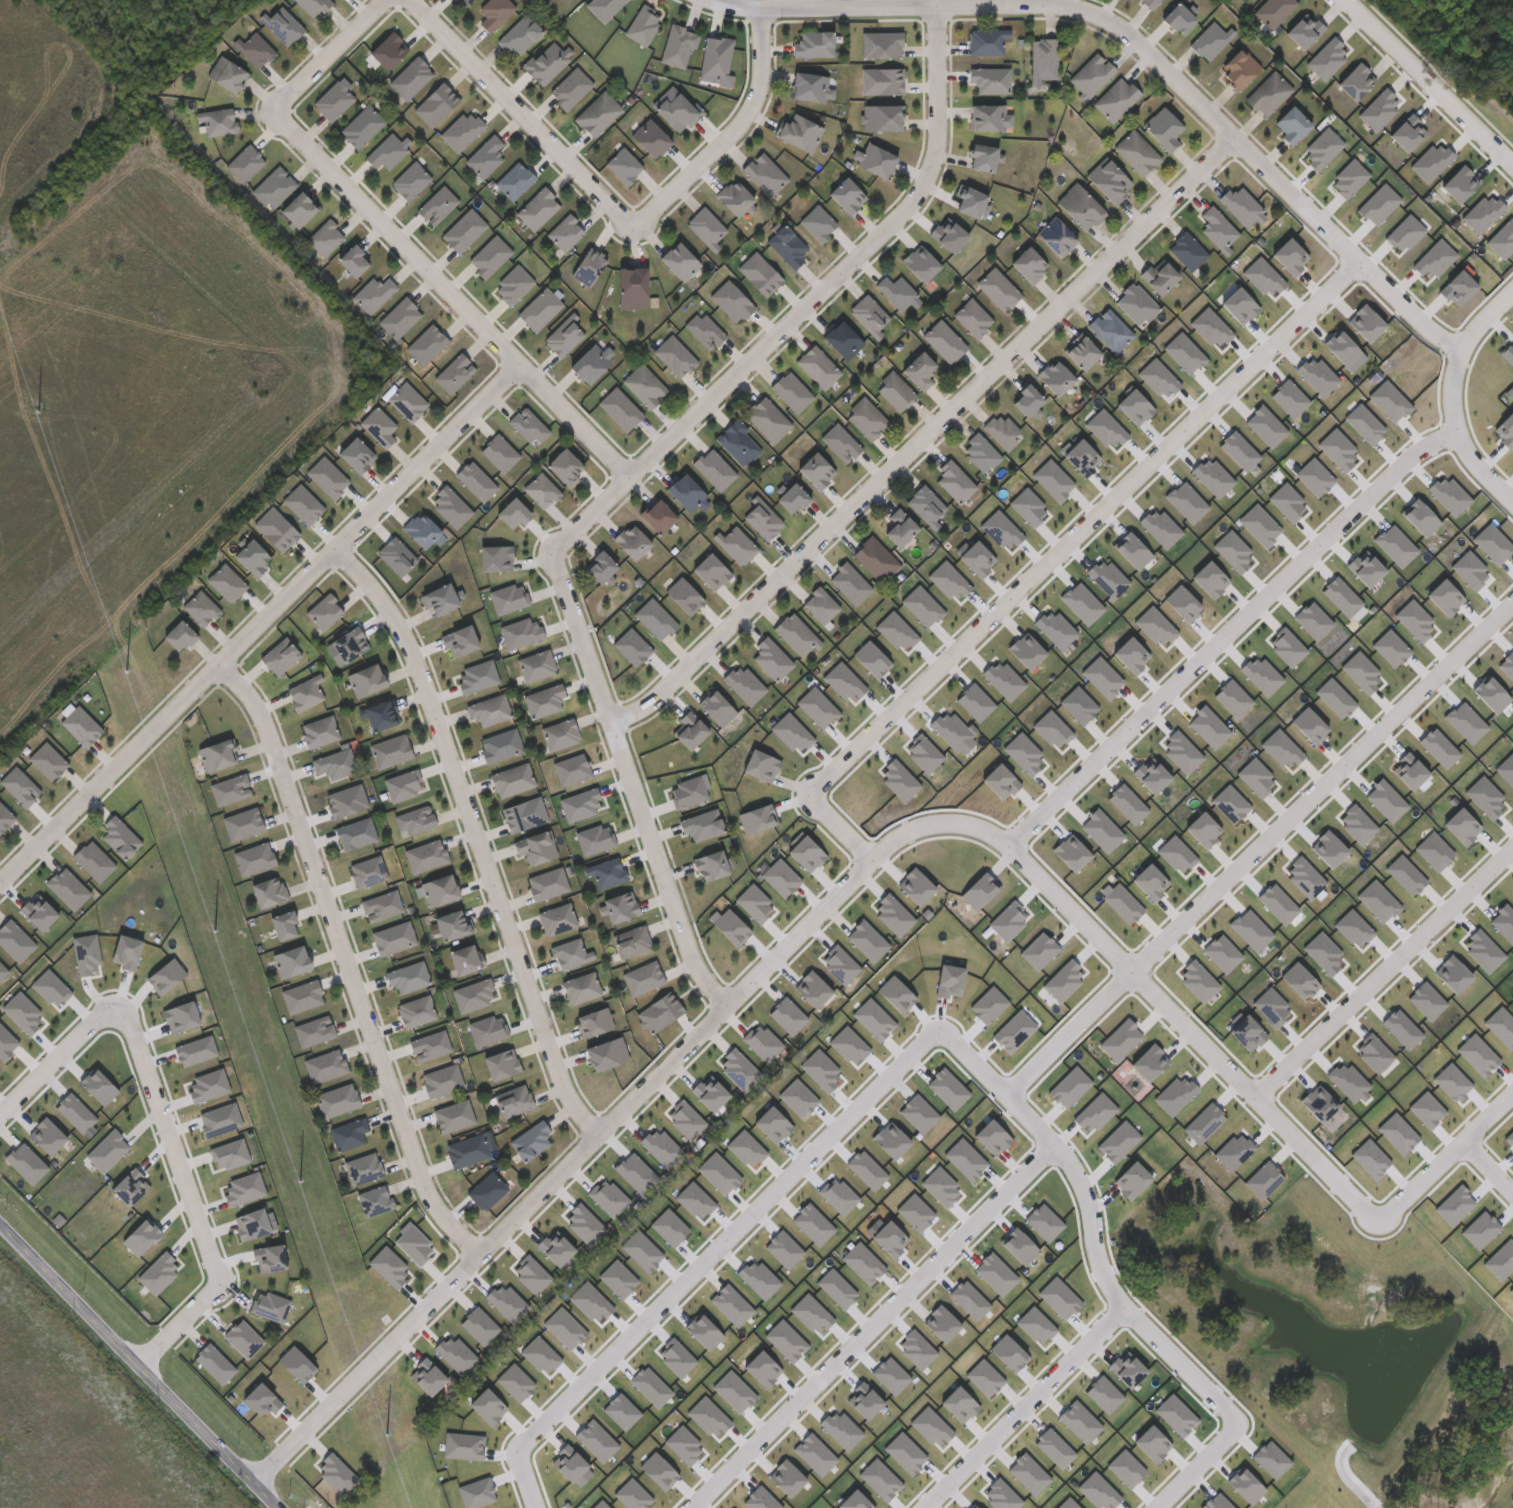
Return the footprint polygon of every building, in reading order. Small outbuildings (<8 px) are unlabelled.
[(314,18),(296,0),(332,0),(314,18)] [(466,10),(476,0),(455,0),(466,10)] [(478,7),(485,0),(509,0),(516,7),(489,33),(478,22),(486,15),(478,7)] [(583,5),(601,23),(626,0),(588,0),(583,5)] [(640,0),(623,32),(644,44),(658,17),(652,13),(655,8),(640,0)] [(1152,8),(1142,0),(1158,0),(1152,8)] [(1195,18),(1179,35),(1161,16),(1177,0),(1195,18)] [(1252,11),(1263,0),(1298,0),(1299,1),(1271,30),(1252,11)] [(305,28),(287,46),(262,20),(279,2),(305,28)] [(519,55),(513,48),(508,52),(497,41),(525,13),(543,31),(519,55)] [(1228,26),(1235,33),(1207,62),(1189,44),(1212,19),(1224,30),(1228,26)] [(669,21),(659,60),(683,65),(688,46),(693,47),(697,33),(684,30),(685,25),(669,21)] [(1010,28),(1010,38),(1003,38),(1003,54),(969,54),(969,28),(1010,28)] [(391,29),(367,51),(385,70),(408,49),(400,41),(402,39),(391,29)] [(277,52),(259,69),(232,42),(239,35),(244,41),(255,30),(277,52)] [(834,56),(794,56),(794,39),(800,39),(800,30),(834,30),(834,56)] [(733,38),(728,81),(700,77),(705,35),(733,38)] [(521,67),(550,37),(562,49),(566,45),(575,53),(542,87),(521,67)] [(1057,37),(1057,79),(1041,79),(1041,85),(1032,85),(1032,37),(1057,37)] [(1260,66),(1236,91),(1216,70),(1240,46),(1260,66)] [(1116,70),(1087,99),(1068,79),(1096,51),(1116,70)] [(206,76),(220,54),(248,73),(235,94),(206,76)] [(407,101),(389,83),(417,55),(435,73),(407,101)] [(575,66),(550,91),(557,99),(555,101),(564,111),(592,84),(575,66)] [(969,84),(969,67),(1010,67),(1010,93),(977,93),(977,84),(969,84)] [(1263,118),(1244,98),(1273,69),(1293,88),(1263,118)] [(830,75),(828,88),(834,88),(832,102),(791,97),(794,71),(830,75)] [(1092,104),(1121,75),(1140,94),(1111,123),(1092,104)] [(330,122),(313,103),(338,80),(355,99),(330,122)] [(457,99),(440,82),(412,109),(429,127),(457,99)] [(677,134),(652,104),(677,84),(702,113),(677,134)] [(623,109),(593,139),(573,119),(603,89),(623,109)] [(357,149),(340,131),(368,103),(386,121),(357,149)] [(1013,113),(1013,130),(969,130),(969,104),(1005,104),(1005,113),(1013,113)] [(1312,125),(1290,146),(1280,135),(1284,131),(1274,121),(1291,104),(1312,125)] [(1174,137),(1178,141),(1169,151),(1143,125),(1162,106),(1184,127),(1174,137)] [(208,136),(206,122),(197,123),(196,112),(235,107),(238,131),(208,136)] [(824,127),(811,154),(775,136),(784,119),(788,121),(792,112),(824,127)] [(439,134),(456,152),(485,124),(476,115),(473,118),(469,113),(464,118),(461,114),(439,134)] [(630,136),(648,118),(671,140),(653,159),(630,136)] [(1161,158),(1142,176),(1113,146),(1132,128),(1161,158)] [(381,163),(376,168),(365,157),(391,131),(400,140),(404,136),(413,144),(388,170),(381,163)] [(496,151),(504,159),(483,179),(465,161),(493,132),(504,143),(496,151)] [(884,180),(856,162),(869,141),(897,158),(884,180)] [(224,165),(241,183),(264,162),(247,144),(224,165)] [(969,144),(996,144),(996,170),(969,170),(969,144)] [(626,184),(605,163),(623,145),(644,167),(626,184)] [(789,178),(770,198),(741,169),(761,150),(789,178)] [(1133,184),(1113,204),(1085,176),(1106,156),(1133,184)] [(390,184),(414,160),(432,178),(408,202),(390,184)] [(495,183),(518,160),(536,178),(513,201),(495,183)] [(270,210),(251,191),(278,164),(297,183),(270,210)] [(867,197),(849,215),(828,193),(846,175),(867,197)] [(716,195),(733,178),(755,199),(738,216),(716,195)] [(1085,231),(1055,201),(1076,181),(1106,211),(1085,231)] [(1219,199),(1236,182),(1263,209),(1246,226),(1219,199)] [(418,207),(442,183),(460,201),(436,225),(418,207)] [(516,213),(543,185),(562,203),(534,231),(516,213)] [(955,208),(965,186),(988,196),(978,219),(955,208)] [(280,210),(300,190),(318,208),(298,228),(280,210)] [(821,242),(799,220),(817,203),(839,225),(821,242)] [(1200,213),(1210,203),(1239,232),(1221,250),(1200,229),(1208,221),(1200,213)] [(712,246),(687,221),(703,205),(728,230),(712,246)] [(446,231),(470,207),(488,225),(464,249),(446,231)] [(564,252),(547,234),(568,212),(586,230),(564,252)] [(1036,233),(1054,215),(1078,239),(1060,257),(1036,233)] [(346,236),(324,258),(306,239),(328,217),(346,236)] [(792,267),(765,240),(783,223),(810,250),(792,267)] [(1208,254),(1191,271),(1167,246),(1184,229),(1208,254)] [(470,257),(492,234),(510,251),(482,279),(473,270),(478,265),(470,257)] [(701,264),(683,282),(659,258),(677,239),(701,264)] [(362,258),(368,264),(354,278),(336,259),(355,242),(367,254),(362,258)] [(1010,262),(1027,245),(1050,267),(1032,284),(1010,262)] [(1180,276),(1160,296),(1140,276),(1160,256),(1180,276)] [(1021,294),(1003,312),(975,283),(993,265),(1021,294)] [(647,308),(618,308),(618,267),(647,267),(647,308)] [(914,308),(910,304),(900,312),(875,284),(885,275),(892,282),(900,275),(922,300),(914,308)] [(369,315),(351,297),(373,276),(380,283),(387,276),(398,287),(369,315)] [(1114,300),(1133,281),(1159,306),(1140,326),(1114,300)] [(536,332),(517,313),(546,285),(564,304),(536,332)] [(873,334),(849,309),(866,292),(890,317),(873,334)] [(970,296),(994,320),(976,338),(952,314),(970,296)] [(404,298),(379,322),(395,338),(407,326),(420,314),(404,298)] [(1135,335),(1115,354),(1087,325),(1106,306),(1135,335)] [(585,333),(561,358),(543,340),(567,316),(585,333)] [(922,336),(940,318),(967,346),(949,364),(922,336)] [(844,361),(822,336),(841,319),(864,345),(844,361)] [(429,325),(404,349),(420,365),(433,353),(445,341),(429,325)] [(1083,371),(1064,352),(1082,334),(1101,353),(1083,371)] [(569,366),(593,342),(601,350),(606,345),(616,355),(587,384),(569,366)] [(842,372),(824,390),(796,361),(813,343),(842,372)] [(933,380),(922,391),(901,370),(921,349),(936,365),(927,374),(933,380)] [(459,353),(434,377),(450,393),(462,382),(475,370),(459,353)] [(1036,374),(1055,357),(1075,379),(1056,397),(1036,374)] [(621,381),(641,361),(669,389),(649,409),(621,381)] [(874,386),(892,369),(917,395),(900,412),(874,386)] [(387,398),(405,380),(429,404),(411,422),(387,398)] [(1027,417),(1010,400),(1027,382),(1044,399),(1027,417)] [(793,424),(773,443),(743,413),(763,394),(793,424)] [(890,422),(870,442),(843,415),(863,395),(890,422)] [(506,420),(528,442),(533,437),(538,441),(548,431),(522,404),(506,420)] [(398,426),(390,433),(395,438),(384,448),(359,422),(377,405),(398,426)] [(981,426),(998,410),(1019,431),(1014,436),(1018,440),(1006,452),(981,426)] [(715,438),(734,419),(763,448),(744,467),(715,438)] [(960,446),(977,430),(1001,456),(984,473),(960,446)] [(479,449),(502,473),(519,456),(497,433),(479,449)] [(358,474),(337,453),(355,434),(376,455),(358,474)] [(575,474),(579,478),(569,488),(545,465),(563,446),(583,466),(575,474)] [(797,468),(815,450),(837,472),(819,490),(797,468)] [(306,470),(330,494),(346,478),(334,466),(322,453),(306,470)] [(454,474),(481,501),(497,487),(469,459),(454,474)] [(977,486),(959,503),(933,476),(950,459),(977,486)] [(562,492),(544,510),(522,488),(540,470),(562,492)] [(708,498),(690,515),(665,488),(682,471),(708,498)] [(810,498),(791,515),(775,498),(794,480),(810,498)] [(281,498),(305,523),(322,506),(309,494),(297,482),(281,498)] [(433,506),(454,528),(472,511),(444,482),(435,492),(437,495),(433,499),(437,503),(433,506)] [(929,525),(905,501),(923,483),(947,507),(929,525)] [(513,495),(495,513),(509,528),(518,520),(521,524),(531,514),(513,495)] [(785,523),(767,541),(740,513),(758,495),(785,523)] [(638,514),(657,496),(677,517),(658,535),(638,514)] [(255,523),(279,547),(295,531),(283,519),(271,506),(255,523)] [(886,518),(898,506),(919,527),(898,548),(884,533),(893,525),(886,518)] [(444,533),(438,539),(436,537),(424,549),(402,527),(420,510),(444,533)] [(612,540),(629,521),(652,541),(635,560),(612,540)] [(719,531),(722,535),(734,524),(759,548),(741,566),(712,538),(719,531)] [(400,576),(376,552),(394,534),(418,559),(400,576)] [(900,564),(881,583),(852,553),(871,534),(900,564)] [(233,556),(251,537),(273,558),(254,577),(233,556)] [(479,545),(480,570),(510,569),(509,557),(512,557),(512,544),(479,545)] [(583,567),(602,549),(618,566),(599,584),(583,567)] [(248,585),(230,603),(206,579),(224,561),(248,585)] [(431,618),(420,595),(447,581),(459,604),(431,618)] [(488,591),(496,614),(529,603),(525,590),(522,591),(520,584),(513,587),(512,584),(488,591)] [(823,625),(801,603),(818,585),(841,607),(823,625)] [(182,606),(200,588),(222,610),(204,628),(182,606)] [(305,613),(328,591),(345,610),(323,631),(305,613)] [(802,658),(773,629),(791,611),(820,640),(802,658)] [(500,627),(507,648),(544,636),(540,623),(536,625),(535,620),(528,622),(526,618),(500,627)] [(197,638),(187,647),(183,643),(176,650),(162,636),(179,619),(197,638)] [(440,635),(469,623),(478,647),(452,658),(449,650),(452,649),(450,644),(444,647),(440,635)] [(370,646),(343,663),(330,642),(356,625),(370,646)] [(302,655),(275,677),(260,657),(286,635),(302,655)] [(794,663),(776,681),(752,657),(759,651),(754,647),(766,635),(794,663)] [(525,682),(517,658),(549,648),(557,672),(525,682)] [(490,658),(498,682),(461,695),(457,682),(461,681),(458,675),(464,673),(463,668),(490,658)] [(346,675),(375,661),(386,684),(357,698),(346,675)] [(327,697),(297,712),(285,689),(316,674),(327,697)] [(523,694),(560,684),(566,708),(530,718),(523,694)] [(470,720),(465,705),(503,693),(511,716),(480,727),(477,718),(470,720)] [(370,731),(362,707),(392,697),(400,722),(370,731)] [(75,703),(59,719),(85,744),(101,728),(75,703)] [(677,720),(688,709),(709,731),(688,751),(674,735),(683,726),(677,720)] [(308,748),(300,724),(332,714),(340,737),(308,748)] [(580,741),(549,750),(542,726),(573,717),(580,741)] [(523,752),(486,763),(479,738),(516,727),(523,752)] [(206,772),(198,747),(230,737),(238,761),(206,772)] [(66,761),(48,778),(27,756),(45,739),(66,761)] [(316,774),(311,760),(349,746),(358,770),(329,781),(325,770),(316,774)] [(535,786),(498,798),(490,773),(528,762),(535,786)] [(21,808),(0,786),(0,777),(14,764),(39,790),(21,808)] [(210,783),(217,803),(250,791),(244,772),(210,783)] [(16,818),(0,833),(0,801),(16,818)] [(225,819),(231,838),(265,826),(259,807),(225,819)] [(690,833),(683,835),(678,819),(717,808),(724,832),(692,841),(690,833)] [(107,832),(101,825),(115,813),(142,843),(123,860),(102,837),(107,832)] [(343,851),(335,827),(370,816),(378,839),(343,851)] [(558,856),(528,865),(525,854),(518,856),(513,839),(550,828),(558,856)] [(89,839),(114,864),(97,881),(70,854),(82,842),(84,844),(89,839)] [(235,854),(241,873),(275,861),(268,842),(235,854)] [(692,859),(718,846),(730,869),(704,882),(692,859)] [(584,868),(619,855),(628,879),(599,890),(593,875),(588,877),(584,868)] [(63,866),(88,891),(71,908),(44,881),(56,869),(58,871),(63,866)] [(460,896),(429,906),(421,882),(452,872),(460,896)] [(259,909),(250,884),(280,873),(289,897),(259,909)] [(639,913),(610,923),(602,898),(631,889),(639,913)] [(39,894),(57,913),(39,930),(16,907),(26,897),(31,902),(39,894)] [(577,927),(544,934),(539,910),(571,903),(577,927)] [(442,941),(434,916),(465,906),(473,931),(442,941)] [(273,937),(273,912),(295,912),(295,937),(273,937)] [(19,960),(0,942),(0,926),(9,917),(36,944),(19,960)] [(379,955),(371,932),(409,919),(417,943),(379,955)] [(621,958),(612,934),(644,923),(653,946),(621,958)] [(558,970),(550,946),(580,936),(584,951),(592,949),(595,958),(558,970)] [(311,966),(281,977),(272,953),(302,942),(311,966)] [(475,942),(481,966),(454,973),(448,949),(475,942)] [(396,985),(390,987),(385,971),(423,959),(430,982),(399,993),(396,985)] [(8,972),(0,980),(0,964),(8,972)] [(601,994),(569,1004),(562,980),(594,970),(601,994)] [(437,1017),(404,1027),(397,1003),(430,994),(437,1017)] [(316,1093),(354,1082),(361,1107),(322,1117),(316,1093)] [(533,1108),(502,1117),(496,1093),(527,1084),(533,1108)] [(365,1143),(339,1152),(330,1128),(365,1116),(369,1130),(362,1132),(365,1143)] [(545,1137),(550,1144),(523,1162),(509,1141),(542,1119),(551,1133),(545,1137)] [(490,1157),(452,1168),(445,1144),(483,1133),(490,1157)] [(384,1175),(352,1186),(344,1161),(376,1151),(384,1175)] [(508,1188),(484,1211),(467,1194),(491,1170),(508,1188)] [(365,1217),(357,1193),(387,1184),(395,1208),(365,1217)]
